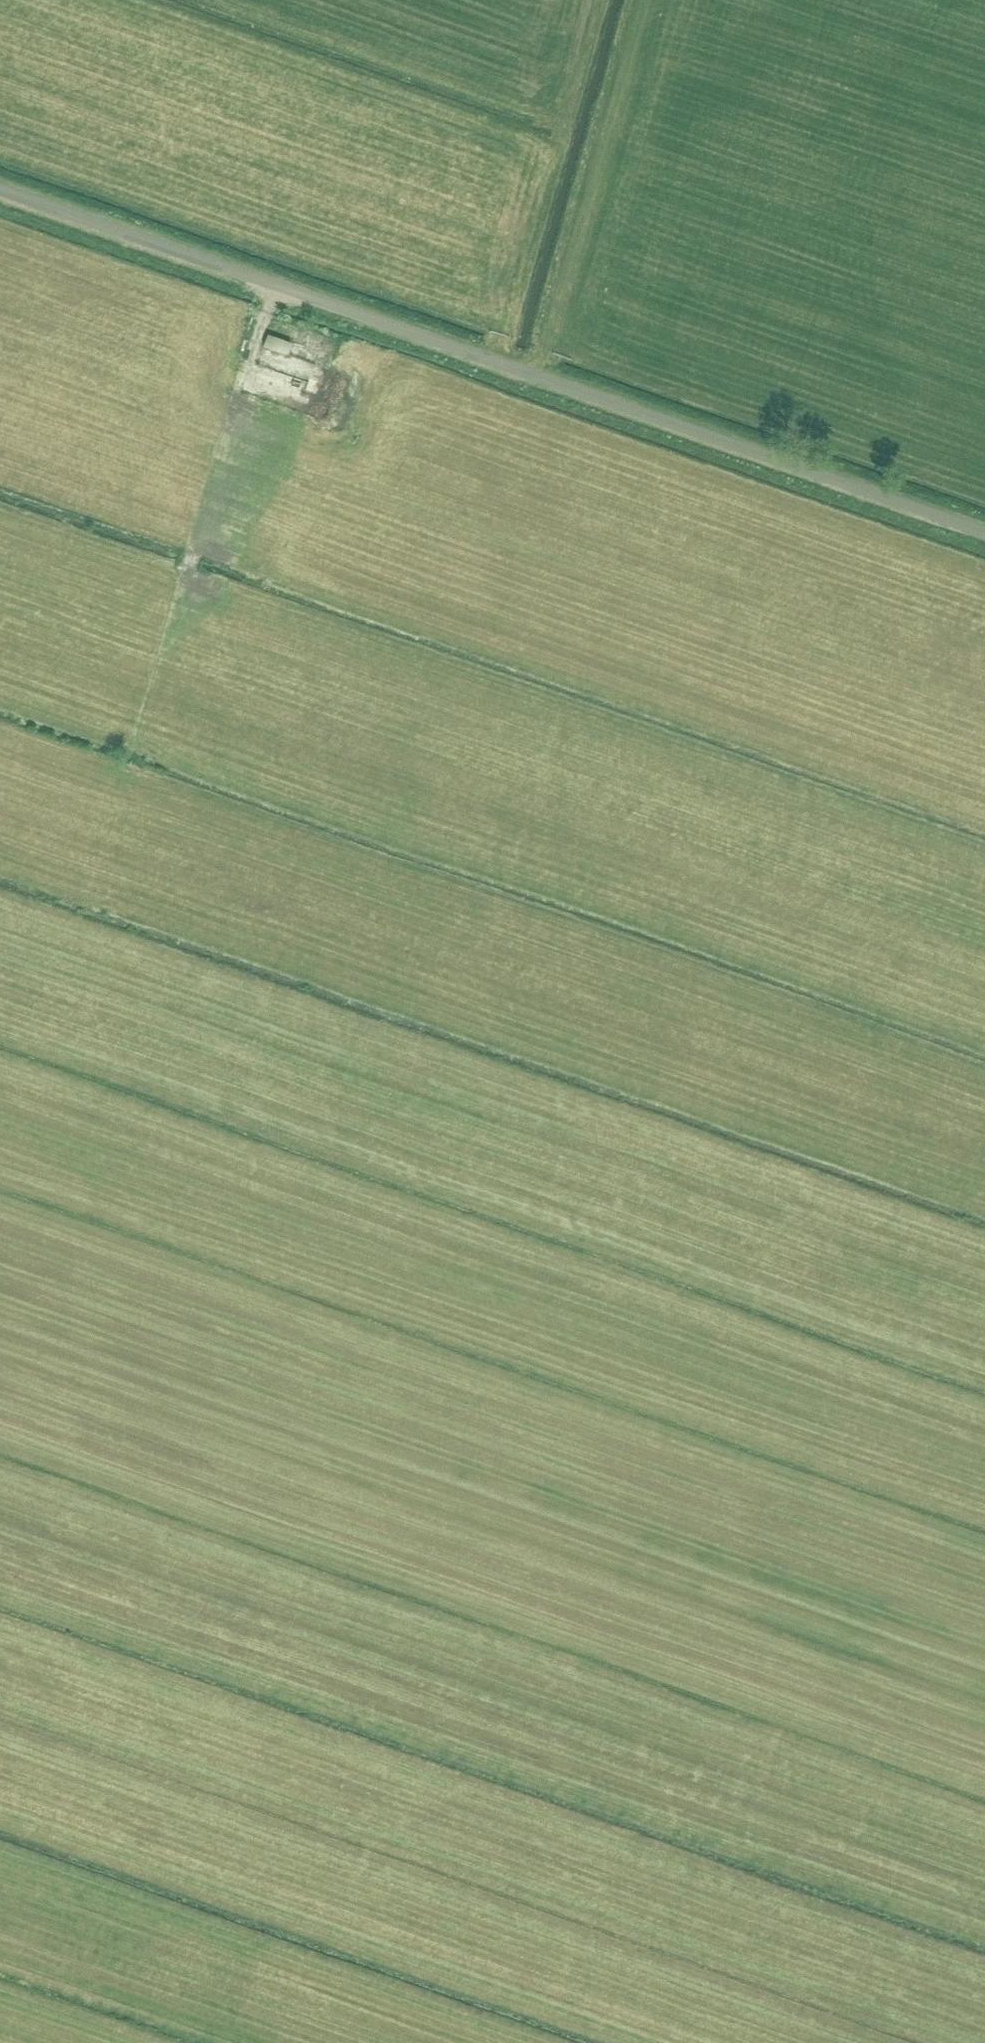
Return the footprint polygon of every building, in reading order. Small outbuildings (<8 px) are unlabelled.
[(287,357),(288,342),(264,341),(264,356),(287,357)]
